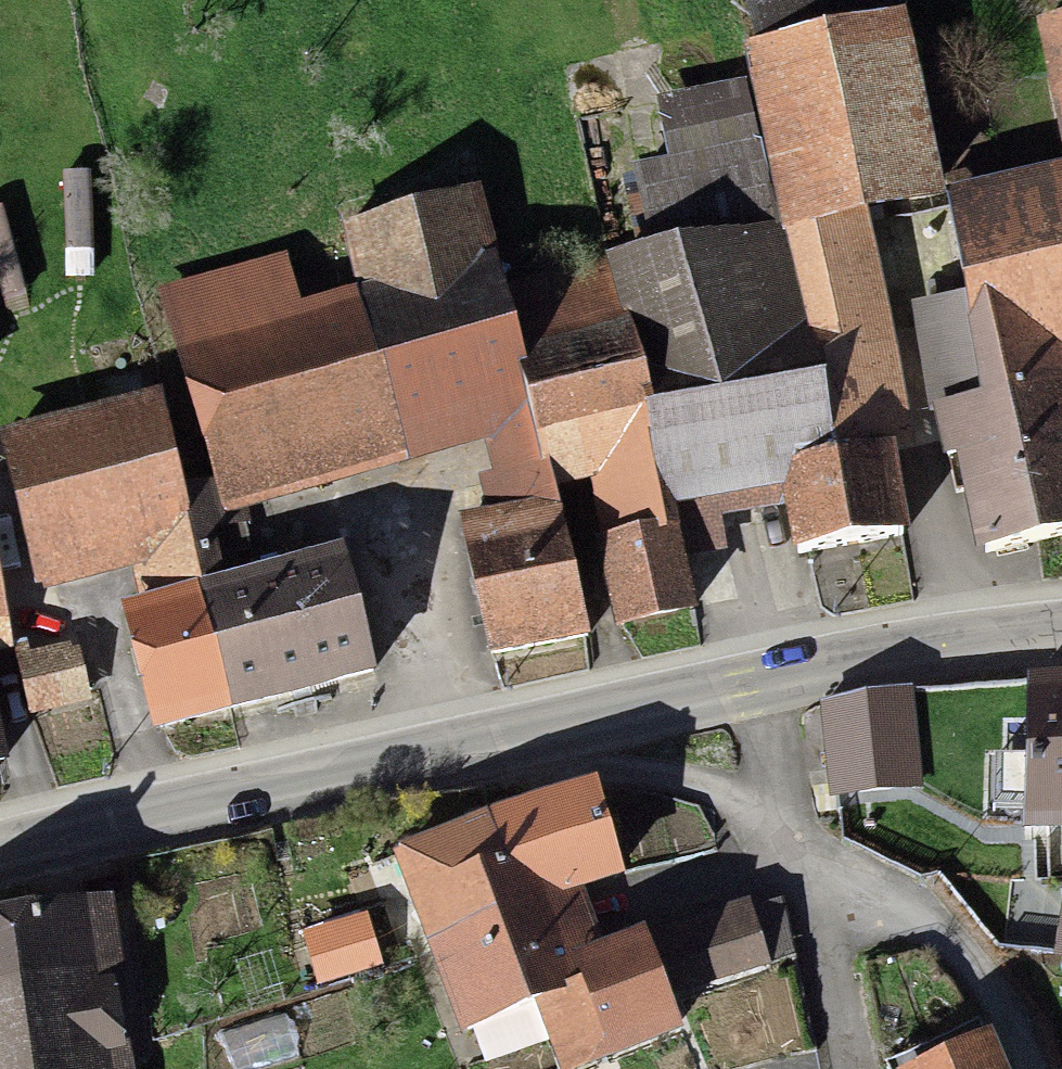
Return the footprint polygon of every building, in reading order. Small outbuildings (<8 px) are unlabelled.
[(893,43),(884,0),(756,0),(770,68),(893,43)] [(756,71),(792,246),(866,231),(945,215),(909,40),(893,43),(770,68),(756,71)] [(1047,45),(1061,101),(1061,42),(1047,45)] [(639,181),(660,274),(784,245),(748,92),(662,112),(676,173),(639,181)] [(949,434),(984,569),(1061,549),(1061,191),(1016,203),(961,217),(998,421),(949,434)] [(360,309),(399,442),(534,403),(506,303),(478,208),(342,246),(360,309)] [(911,452),(866,231),(792,246),(837,467),(911,452)] [(660,274),(615,284),(669,471),(684,525),(724,513),(785,499),(841,485),(784,245),(660,274)] [(399,442),(360,309),(301,326),(285,270),(165,304),(227,520),(406,469),(399,442)] [(612,273),(506,303),(534,403),(544,437),(563,501),(601,490),(669,471),(615,284),(612,273)] [(966,312),(920,321),(937,409),(984,399),(966,312)] [(166,418),(4,452),(34,591),(161,564),(166,588),(201,581),(166,418)] [(563,501),(544,437),(499,450),(520,521),(465,537),(504,674),(598,647),(556,503),(563,501)] [(684,525),(669,471),(601,490),(605,560),(630,646),(752,611),(724,513),(684,525)] [(841,485),(785,499),(802,571),(910,545),(893,473),(841,485)] [(345,569),(128,625),(159,743),(375,687),(345,569)] [(15,633),(53,788),(106,775),(61,592),(4,606),(0,591),(0,637),(15,633)] [(1037,698),(1039,837),(1061,836),(1061,698),(1037,698)] [(915,714),(828,721),(835,806),(922,799),(915,714)] [(11,780),(0,737),(0,783),(11,780)] [(404,873),(463,1041),(546,1013),(565,1068),(627,1068),(680,1051),(662,999),(753,968),(739,927),(603,973),(578,902),(621,887),(593,808),(404,873)] [(109,926),(0,936),(0,1068),(123,1068),(109,926)] [(360,929),(304,950),(323,999),(378,978),(360,929)]
